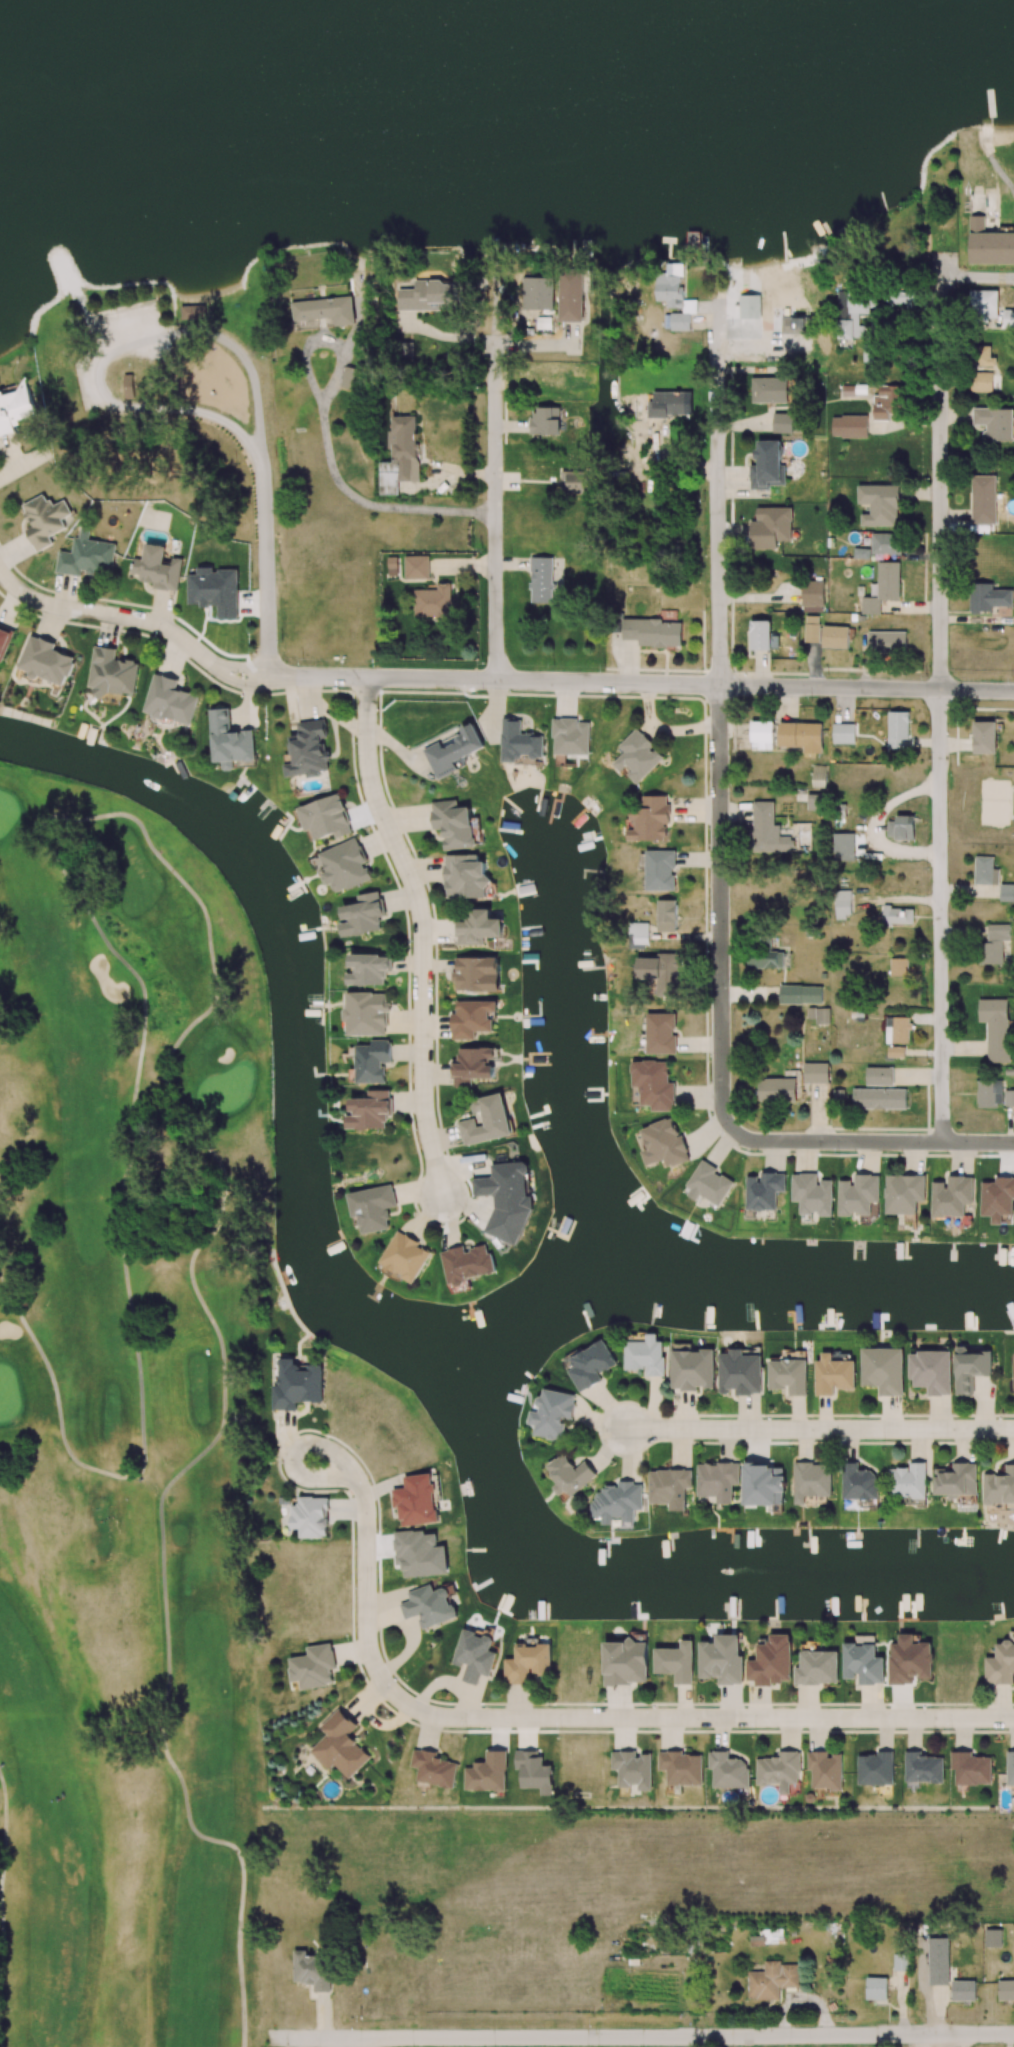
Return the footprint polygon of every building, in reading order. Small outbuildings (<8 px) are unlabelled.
[(1013,264),(1013,233),(984,233),(984,194),(970,194),(970,222),(974,222),(974,232),(970,232),(970,264),(1013,264)] [(683,264),(667,263),(666,276),(657,276),(656,301),(667,301),(666,310),(671,310),(670,329),(689,330),(690,313),(694,313),(694,300),(683,300),(684,288),(682,287),(683,264)] [(554,309),(554,278),(523,277),(523,309),(554,309)] [(584,322),(585,279),(561,278),(559,322),(584,322)] [(399,310),(458,308),(457,280),(415,281),(416,289),(398,289),(399,310)] [(916,307),(916,287),(887,288),(888,304),(906,303),(906,307),(916,307)] [(997,290),(970,290),(971,317),(998,317),(997,290)] [(837,292),(839,338),(865,337),(864,325),(859,325),(859,312),(877,311),(877,291),(837,292)] [(760,318),(759,295),(740,295),(740,319),(760,318)] [(292,302),(294,321),(334,318),(334,326),(354,324),(352,296),(292,302)] [(181,320),(205,319),(205,305),(181,306),(181,320)] [(1003,310),(1003,328),(1013,328),(1013,310),(1003,310)] [(994,347),(977,347),(977,365),(994,365),(994,347)] [(992,372),(971,372),(971,391),(992,392),(992,372)] [(752,403),(788,402),(787,377),(751,378),(752,403)] [(889,421),(889,413),(901,413),(901,386),(879,385),(879,395),(874,395),(873,421),(889,421)] [(653,393),(653,401),(648,401),(649,418),(669,418),(669,415),(692,414),(692,392),(653,393)] [(530,435),(560,435),(561,407),(538,407),(538,415),(531,415),(530,435)] [(1013,408),(973,408),(973,425),(984,425),(984,441),(1012,441),(1013,408)] [(793,433),(793,414),(773,413),(773,432),(793,433)] [(418,481),(417,416),(391,416),(392,430),(388,430),(388,451),(392,450),(392,462),(379,463),(380,495),(398,494),(398,481),(418,481)] [(832,437),(867,438),(867,416),(832,416),(832,437)] [(786,485),(785,465),(781,465),(781,441),(757,441),(757,465),(751,465),(751,489),(770,489),(770,485),(786,485)] [(569,495),(584,497),(587,469),(568,467),(567,477),(561,476),(560,488),(569,489),(569,495)] [(972,524),(996,524),(995,476),(971,476),(972,524)] [(861,526),(898,526),(898,485),(858,485),(858,504),(870,504),(870,514),(861,514),(861,526)] [(66,528),(61,518),(71,513),(65,500),(51,506),(46,494),(22,505),(32,526),(26,529),(36,552),(53,544),(49,536),(66,528)] [(756,508),(756,521),(751,521),(751,549),(777,549),(777,541),(792,540),(791,507),(756,508)] [(56,573),(81,576),(82,570),(111,574),(116,544),(89,540),(90,529),(80,528),(79,537),(74,537),(72,553),(59,551),(56,573)] [(899,554),(899,533),(872,534),(872,554),(899,554)] [(182,559),(172,558),(171,565),(164,564),(166,547),(146,544),(143,574),(147,574),(147,582),(162,583),(161,589),(178,591),(182,559)] [(854,558),(870,559),(870,549),(854,548),(854,558)] [(553,555),(531,555),(531,603),(552,603),(553,555)] [(429,556),(405,556),(405,578),(429,578),(429,556)] [(388,557),(389,576),(400,575),(399,557),(388,557)] [(899,600),(900,562),(878,562),(878,597),(862,597),(861,614),(880,615),(880,600),(899,600)] [(238,619),(238,569),(198,569),(198,575),(188,575),(188,605),(200,605),(200,607),(214,607),(214,619),(238,619)] [(802,606),(825,606),(825,581),(802,581),(802,606)] [(1013,607),(1013,590),(993,590),(993,584),(970,583),(970,611),(993,612),(993,607),(1013,607)] [(415,617),(452,617),(452,585),(438,585),(438,590),(414,590),(415,617)] [(822,643),(822,625),(819,625),(819,616),(805,616),(804,643),(822,643)] [(623,620),(623,640),(639,640),(639,647),(681,647),(682,620),(623,620)] [(751,650),(771,650),(771,621),(751,621),(751,650)] [(13,630),(0,626),(0,671),(13,630)] [(848,648),(848,627),(823,626),(823,648),(848,648)] [(869,632),(868,654),(906,655),(906,632),(869,632)] [(19,668),(31,672),(30,674),(65,687),(76,657),(54,650),(56,644),(31,635),(19,668)] [(139,662),(116,659),(117,649),(95,646),(89,687),(97,688),(96,691),(134,697),(139,662)] [(144,714),(192,725),(199,695),(176,689),(179,680),(153,674),(144,714)] [(210,709),(214,763),(223,762),(224,771),(234,770),(234,762),(256,760),(253,730),(231,732),(229,708),(210,709)] [(909,711),(889,711),(888,749),(904,749),(904,739),(909,739),(909,711)] [(590,723),(578,723),(578,719),(554,718),(553,754),(590,755),(590,723)] [(298,723),(299,735),(290,736),(293,763),(283,764),(285,778),(320,773),(319,771),(329,770),(325,738),(328,738),(325,719),(298,723)] [(502,762),(522,762),(522,754),(530,754),(530,758),(543,758),(543,734),(521,734),(522,720),(502,720),(502,762)] [(997,722),(974,721),(974,753),(996,753),(997,722)] [(758,750),(774,750),(774,722),(751,722),(751,742),(758,742),(758,750)] [(822,723),(780,723),(779,747),(803,747),(803,759),(815,759),(815,753),(822,753),(822,723)] [(833,743),(855,744),(855,723),(833,723),(833,743)] [(624,752),(613,764),(637,785),(664,755),(636,729),(619,747),(624,752)] [(812,787),(827,787),(827,765),(812,765),(812,787)] [(824,793),(807,794),(807,811),(824,810),(824,793)] [(298,807),(308,842),(343,831),(344,835),(352,833),(341,794),(298,807)] [(627,840),(666,840),(666,823),(670,823),(670,804),(667,804),(667,795),(643,796),(643,810),(630,810),(630,821),(635,821),(635,829),(627,829),(627,840)] [(471,807),(458,808),(457,800),(431,802),(434,830),(443,829),(445,850),(474,848),(471,807)] [(793,851),(792,837),(780,837),(780,825),(775,825),(774,802),(753,802),(753,828),(750,828),(750,852),(793,851)] [(914,839),(915,816),(897,815),(896,822),(888,821),(888,839),(914,839)] [(854,834),(834,833),(833,860),(854,861),(854,834)] [(320,853),(327,871),(322,874),(326,885),(331,883),(336,894),(373,879),(367,864),(369,864),(358,837),(320,853)] [(646,891),(675,890),(675,851),(646,851),(646,891)] [(479,855),(446,855),(446,898),(488,898),(488,877),(485,877),(486,862),(478,862),(479,855)] [(975,884),(999,885),(1000,868),(994,868),(994,857),(975,856),(975,884)] [(1000,884),(1000,901),(1013,902),(1013,884),(1000,884)] [(851,891),(836,890),(835,918),(851,918),(851,891)] [(342,906),(344,921),(340,922),(342,937),(382,931),(380,917),(385,916),(381,891),(358,895),(359,904),(342,906)] [(657,931),(676,932),(677,900),(658,900),(657,931)] [(913,924),(914,908),(884,907),(883,924),(913,924)] [(503,937),(503,918),(491,918),(491,909),(470,909),(471,920),(458,921),(458,945),(484,944),(484,937),(503,937)] [(649,923),(628,923),(629,948),(649,948),(649,923)] [(1009,924),(987,924),(988,942),(979,942),(980,964),(1010,964),(1009,924)] [(657,979),(656,996),(677,996),(678,954),(657,953),(657,958),(637,957),(637,979),(657,979)] [(386,985),(386,971),(392,971),(393,955),(352,954),(351,973),(346,973),(346,984),(386,985)] [(499,991),(499,956),(457,957),(457,973),(453,973),(453,983),(459,983),(459,991),(499,991)] [(890,959),(891,978),(909,977),(908,958),(890,959)] [(822,985),(779,986),(780,1004),(823,1003),(822,985)] [(386,1035),(387,1011),(391,1012),(391,1003),(387,1003),(387,993),(346,992),(345,1035),(386,1035)] [(458,1001),(457,1014),(452,1014),(452,1040),(476,1040),(476,1031),(495,1031),(495,1001),(458,1001)] [(816,1019),(816,1025),(829,1025),(829,1008),(808,1008),(809,1019),(816,1019)] [(647,1053),(677,1054),(677,1036),(675,1036),(675,1014),(647,1014),(647,1053)] [(356,1046),(356,1083),(385,1083),(385,1062),(391,1062),(391,1040),(372,1040),(372,1046),(356,1046)] [(495,1078),(494,1066),(493,1066),(493,1048),(459,1048),(459,1061),(454,1061),(454,1086),(472,1086),(472,1078),(495,1078)] [(675,1083),(669,1083),(669,1062),(632,1061),(632,1087),(640,1087),(640,1105),(651,1106),(651,1111),(675,1111),(675,1083)] [(350,1099),(351,1114),(346,1114),(346,1129),(387,1129),(387,1115),(392,1115),(392,1089),(369,1090),(369,1098),(350,1099)] [(459,1121),(463,1145),(511,1136),(503,1093),(471,1099),(475,1118),(459,1121)] [(347,1193),(352,1217),(359,1216),(362,1234),(391,1228),(387,1209),(397,1207),(393,1184),(347,1193)]
